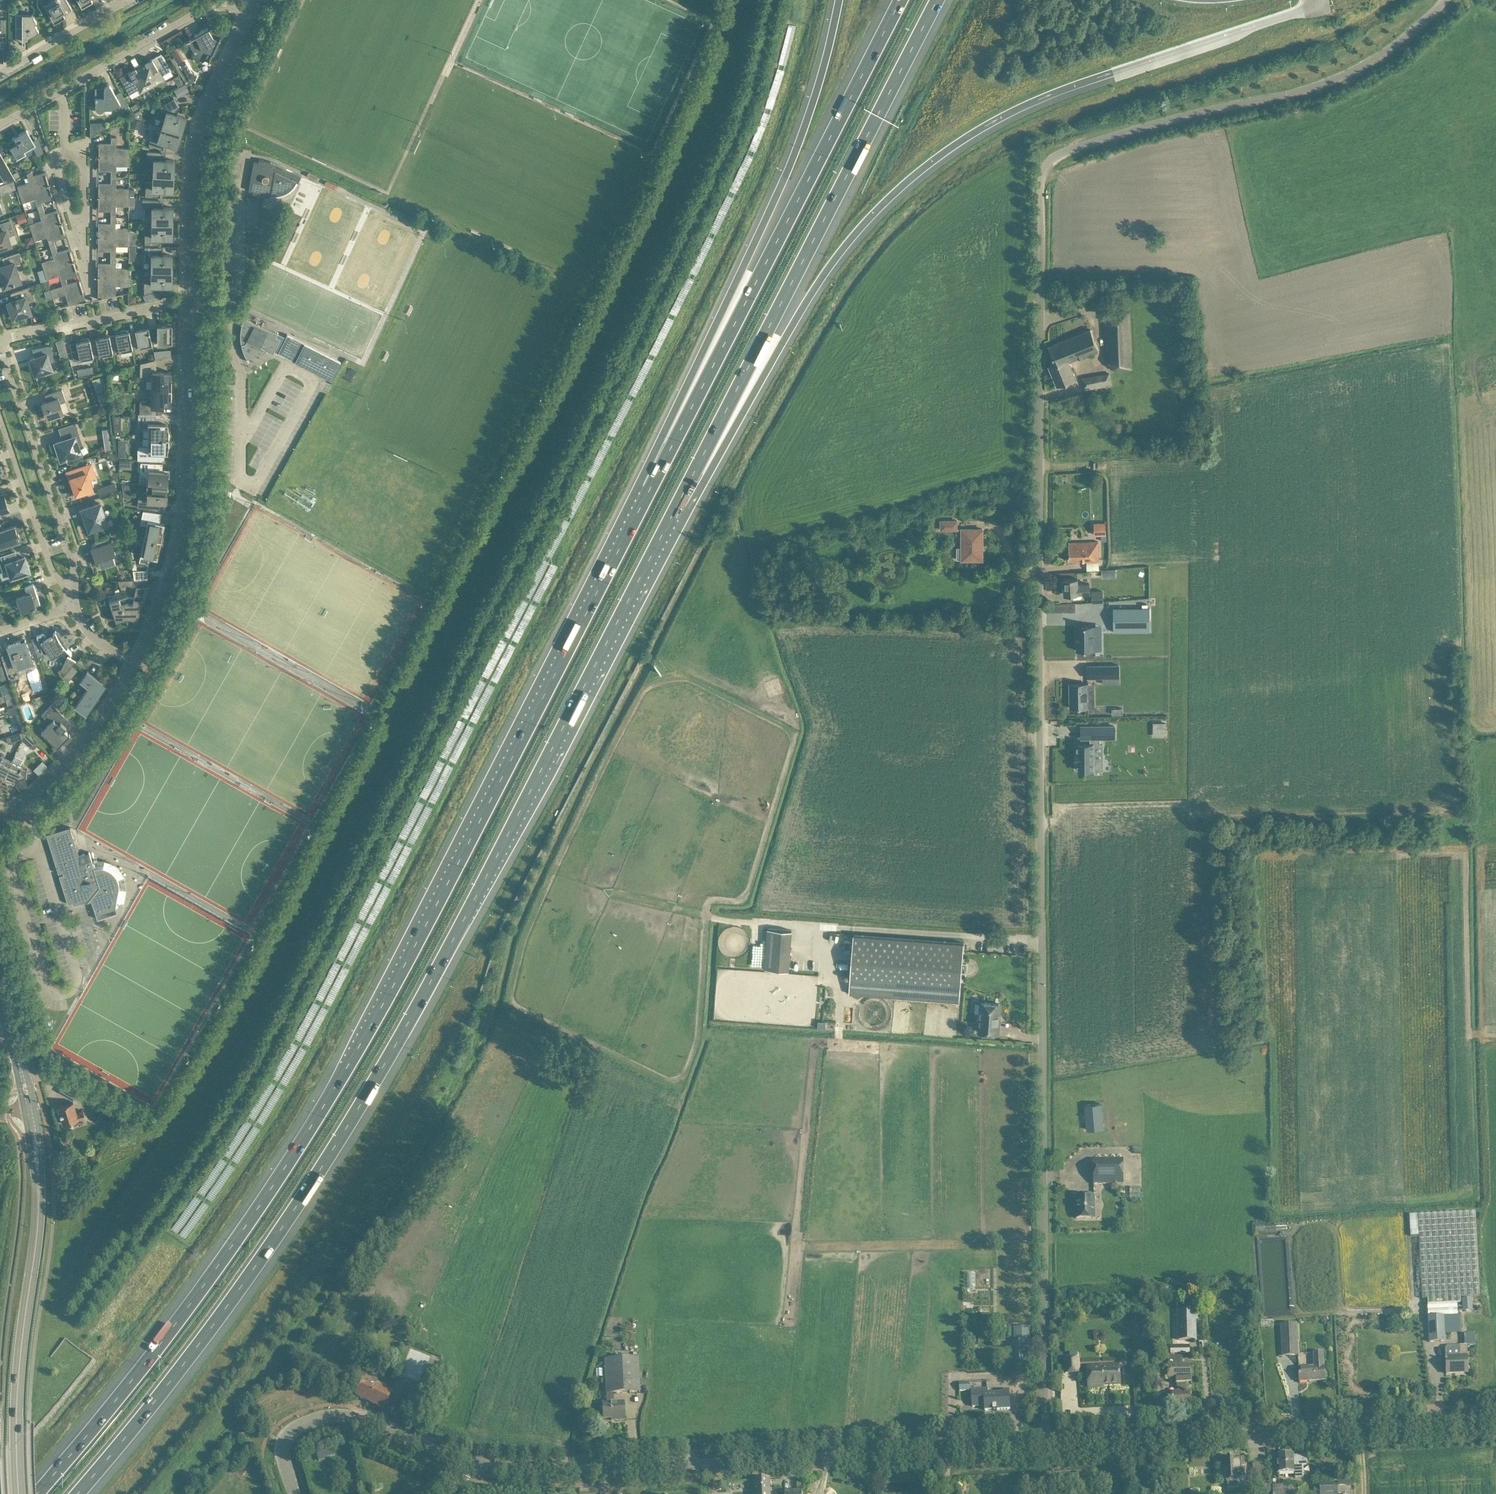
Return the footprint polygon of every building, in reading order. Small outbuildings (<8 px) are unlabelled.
[(62,10),(70,6),(71,9),(72,8),(67,0),(49,0),(50,1),(44,4),(54,22),(65,16),(62,10)] [(15,35),(16,35),(16,27),(22,27),(22,39),(23,39),(23,36),(26,36),(27,37),(39,31),(35,23),(37,22),(32,13),(16,14),(15,35)] [(213,29),(212,26),(208,28),(207,27),(194,34),(195,36),(186,41),(187,41),(195,53),(194,54),(194,55),(194,56),(194,57),(194,58),(195,59),(195,60),(196,61),(197,61),(198,62),(199,62),(200,62),(201,62),(202,61),(203,61),(204,60),(204,59),(208,61),(208,62),(212,53),(214,54),(220,40),(219,39),(220,36),(219,35),(217,34),(216,32),(214,31),(213,29)] [(140,65),(152,85),(163,79),(161,76),(171,70),(161,53),(146,62),(147,63),(141,66),(140,65)] [(189,78),(194,80),(197,75),(192,72),(185,61),(181,64),(189,78)] [(152,85),(140,65),(141,67),(135,70),(134,68),(119,77),(129,94),(139,88),(141,92),(152,85)] [(111,86),(110,86),(110,85),(109,84),(108,84),(107,84),(106,84),(106,85),(105,85),(105,86),(104,87),(104,88),(104,90),(96,90),(95,97),(95,99),(95,108),(95,109),(96,110),(96,111),(97,111),(98,112),(99,112),(100,113),(101,112),(102,112),(103,111),(104,111),(104,110),(104,109),(105,108),(112,108),(117,105),(121,112),(126,109),(129,107),(121,91),(115,94),(111,86)] [(185,84),(174,90),(178,97),(189,91),(185,84)] [(162,125),(182,131),(183,130),(183,128),(183,127),(183,125),(183,124),(185,117),(173,113),(174,108),(178,106),(174,99),(162,106),(161,106),(160,108),(157,116),(163,117),(164,120),(162,125)] [(182,131),(162,125),(161,131),(158,132),(153,130),(148,145),(163,149),(165,142),(176,145),(178,138),(179,137),(180,136),(181,134),(182,133),(182,131)] [(24,153),(25,153),(25,154),(26,155),(27,155),(28,155),(29,155),(30,154),(31,154),(32,153),(32,152),(33,151),(33,150),(32,149),(32,148),(36,146),(26,130),(12,138),(13,140),(8,142),(17,157),(24,153)] [(98,156),(129,157),(129,148),(116,148),(116,136),(111,136),(111,142),(98,142),(98,156)] [(42,147),(35,151),(38,155),(43,152),(42,147)] [(154,174),(175,175),(175,173),(174,172),(174,170),(174,169),(173,167),(173,160),(162,159),(162,152),(147,151),(146,166),(152,166),(154,168),(154,174)] [(129,165),(129,157),(98,156),(98,157),(98,171),(111,171),(111,177),(116,177),(116,165),(129,165)] [(271,194),(273,195),(275,195),(277,195),(279,194),(282,194),(284,193),(286,192),(287,191),(289,190),(291,189),(292,187),(294,185),(295,184),(296,182),(298,182),(301,175),(271,161),(259,159),(258,161),(254,161),(248,190),(253,191),(253,193),(265,195),(265,193),(271,194)] [(17,185),(20,194),(50,184),(49,184),(45,171),(33,175),(31,170),(27,173),(29,182),(17,185)] [(172,182),(173,181),(174,179),(174,178),(174,176),(175,175),(154,174),(154,179),(151,181),(146,181),(145,196),(160,197),(161,189),(172,189),(172,182)] [(116,188),(116,177),(111,177),(111,182),(98,182),(98,196),(97,196),(129,197),(129,188),(116,188)] [(50,185),(50,184),(20,194),(23,202),(35,198),(38,209),(43,207),(41,202),(53,198),(49,185),(50,185)] [(129,206),(129,197),(97,196),(97,197),(98,197),(98,211),(110,211),(110,216),(116,217),(116,205),(129,206)] [(153,222),(173,222),(173,220),(173,219),(173,217),(172,216),(171,215),(171,207),(160,207),(160,199),(142,199),(142,207),(145,207),(145,214),(150,214),(153,216),(153,222)] [(45,213),(43,207),(38,209),(42,220),(29,224),(32,232),(62,222),(61,222),(57,209),(45,213)] [(116,228),(116,217),(110,216),(110,222),(98,222),(98,236),(97,236),(129,237),(129,228),(116,228)] [(10,220),(0,223),(0,248),(10,244),(7,236),(14,233),(10,220)] [(62,223),(62,222),(32,232),(35,240),(47,237),(50,247),(55,246),(54,240),(65,236),(61,223),(62,223)] [(173,222),(153,222),(153,227),(150,229),(145,229),(145,244),(160,244),(160,237),(171,237),(171,229),(172,228),(173,226),(173,225),(173,223),(173,222)] [(129,245),(129,237),(97,236),(97,237),(98,237),(98,250),(110,251),(110,257),(116,257),(116,245),(129,245)] [(57,251),(55,246),(50,247),(54,258),(41,262),(44,270),(74,261),(74,260),(73,260),(69,247),(57,251)] [(152,269),(173,269),(173,268),(173,266),(172,265),(172,264),(171,262),(171,255),(160,254),(160,247),(144,246),(144,261),(150,261),(152,264),(152,269)] [(21,259),(26,257),(23,250),(19,252),(2,257),(5,264),(0,266),(0,272),(2,277),(0,278),(3,289),(14,285),(13,283),(21,281),(15,265),(23,262),(21,259)] [(116,268),(116,257),(110,257),(110,262),(98,262),(98,276),(97,276),(128,277),(128,268),(116,268)] [(74,261),(44,270),(47,279),(59,275),(62,285),(67,283),(66,278),(78,274),(73,261),(74,261)] [(173,269),(152,269),(152,275),(150,277),(144,277),(144,292),(145,294),(143,295),(146,294),(149,293),(151,292),(154,292),(157,292),(160,292),(160,291),(159,291),(159,284),(171,284),(171,277),(171,275),(172,274),(173,273),(173,271),(173,269)] [(128,285),(128,277),(97,276),(97,277),(98,277),(98,291),(101,291),(101,297),(98,298),(98,296),(98,299),(98,298),(102,298),(102,297),(115,295),(115,285),(128,285)] [(79,280),(67,283),(62,285),(50,289),(53,298),(65,294),(69,304),(81,302),(85,301),(86,301),(85,298),(85,300),(82,301),(80,294),(84,293),(79,280)] [(31,286),(10,293),(11,293),(14,300),(8,302),(13,318),(23,314),(23,315),(29,315),(29,312),(30,312),(27,301),(34,299),(30,287),(31,286)] [(1114,362),(1115,369),(1130,368),(1128,311),(1112,312),(1112,315),(1105,315),(1106,318),(1102,318),(1102,329),(1106,329),(1107,362),(1114,362)] [(242,324),(240,332),(240,340),(242,347),(244,355),(248,361),(249,361),(247,359),(254,356),(261,352),(262,354),(266,350),(273,353),(274,351),(279,353),(331,380),(340,361),(287,334),(285,337),(278,333),(279,333),(268,329),(258,324),(244,317),(242,324)] [(158,326),(149,328),(148,328),(152,344),(152,343),(158,342),(172,342),(172,336),(173,336),(174,336),(174,330),(173,330),(172,330),(172,324),(171,324),(171,323),(172,323),(172,322),(162,322),(162,323),(163,323),(163,324),(158,324),(158,326)] [(152,344),(148,328),(149,328),(148,327),(148,326),(148,325),(138,327),(138,328),(139,327),(139,328),(135,329),(135,331),(129,332),(132,348),(152,344)] [(132,348),(129,332),(129,331),(128,331),(128,330),(129,329),(119,331),(119,332),(120,331),(120,332),(115,333),(115,335),(110,336),(109,336),(113,352),(132,348)] [(1048,346),(1055,363),(1049,366),(1057,386),(1076,378),(1069,361),(1099,349),(1091,329),(1048,346)] [(113,352),(109,336),(110,336),(109,335),(108,334),(109,334),(109,333),(99,335),(99,336),(100,335),(100,336),(95,337),(96,339),(90,340),(93,356),(113,352)] [(93,356),(90,340),(90,339),(89,339),(89,338),(89,337),(79,339),(79,340),(80,339),(81,340),(76,341),(76,343),(70,344),(70,343),(69,343),(73,360),(93,356)] [(35,374),(36,374),(52,368),(50,361),(55,359),(50,345),(33,349),(35,356),(29,358),(32,366),(30,367),(32,372),(34,372),(35,374)] [(171,372),(164,372),(163,372),(163,371),(157,371),(154,359),(140,363),(140,376),(147,376),(147,380),(152,380),(152,388),(171,389),(171,379),(171,372)] [(1112,385),(1110,373),(1082,378),(1085,389),(1112,385)] [(101,376),(92,379),(101,405),(107,403),(101,376)] [(56,415),(63,412),(60,403),(66,401),(62,388),(45,394),(47,401),(42,403),(47,418),(50,417),(52,418),(55,417),(56,415)] [(171,398),(171,389),(152,388),(152,389),(147,389),(147,401),(140,401),(139,413),(157,413),(157,406),(163,406),(163,405),(171,406),(171,398)] [(157,413),(139,413),(139,425),(141,428),(148,428),(148,437),(169,438),(169,436),(170,435),(171,434),(171,432),(170,431),(169,430),(169,427),(168,427),(168,424),(166,422),(162,422),(162,413),(157,413)] [(82,443),(75,423),(59,428),(63,440),(56,442),(59,451),(57,452),(57,453),(58,456),(59,457),(60,457),(61,459),(69,456),(69,457),(70,458),(74,457),(74,454),(80,452),(78,444),(82,443)] [(169,439),(169,438),(148,437),(148,446),(141,446),(139,449),(138,460),(161,460),(162,452),(166,452),(168,451),(168,448),(168,445),(170,444),(171,443),(171,441),(170,440),(169,439)] [(119,459),(119,468),(132,468),(132,459),(119,459)] [(148,477),(147,484),(168,485),(168,477),(169,477),(170,470),(162,469),(162,471),(159,470),(160,463),(163,463),(141,462),(140,470),(146,477),(148,477)] [(71,470),(73,477),(70,478),(74,490),(73,491),(73,492),(73,493),(73,494),(73,495),(74,495),(74,496),(75,496),(76,496),(77,496),(87,493),(86,490),(92,488),(89,478),(95,476),(91,463),(71,470)] [(168,488),(168,485),(147,484),(147,492),(145,492),(138,498),(137,507),(159,510),(159,509),(157,509),(157,501),(160,501),(160,503),(167,503),(168,495),(167,495),(167,488),(168,488)] [(0,494),(0,513),(9,510),(3,493),(0,494)] [(107,523),(100,502),(78,510),(81,517),(84,515),(86,521),(85,523),(85,525),(87,527),(89,528),(89,530),(107,523)] [(147,525),(144,537),(163,541),(162,541),(163,533),(162,533),(164,523),(160,522),(162,512),(143,510),(140,523),(147,525)] [(957,529),(957,520),(941,520),(941,529),(957,529)] [(1106,522),(1096,523),(1097,535),(1101,535),(1106,534),(1106,522)] [(1,529),(0,526),(0,547),(19,540),(18,538),(19,537),(18,533),(17,533),(14,525),(1,529)] [(962,529),(962,548),(957,548),(957,558),(962,558),(962,560),(983,560),(983,551),(983,546),(982,529),(962,529)] [(115,553),(111,541),(109,542),(107,536),(95,540),(96,546),(91,548),(95,560),(98,559),(101,567),(115,562),(112,554),(115,553)] [(162,541),(163,541),(144,537),(139,562),(148,563),(150,557),(157,559),(159,549),(160,549),(162,541)] [(1086,561),(1099,560),(1098,541),(1079,542),(1069,542),(1069,560),(1086,560),(1086,561)] [(10,553),(0,556),(0,572),(9,569),(11,577),(29,571),(29,569),(30,568),(28,563),(27,563),(25,557),(12,561),(10,553)] [(133,570),(134,579),(147,578),(147,569),(137,570),(136,560),(132,560),(133,570)] [(1103,564),(1091,565),(1091,573),(1103,572),(1103,564)] [(1090,593),(1089,584),(1078,584),(1078,578),(1064,579),(1064,580),(1062,580),(1061,582),(1061,585),(1062,586),(1064,586),(1064,594),(1090,593)] [(40,602),(35,589),(37,588),(36,583),(34,584),(33,583),(14,589),(21,608),(32,605),(35,605),(34,604),(40,602)] [(116,621),(125,618),(127,617),(137,619),(141,605),(142,606),(149,585),(136,586),(134,597),(127,595),(109,601),(116,621)] [(1103,601),(1103,591),(1092,591),(1092,601),(1103,601)] [(1153,631),(1153,607),(1117,608),(1117,632),(1153,631)] [(1108,641),(1108,631),(1102,631),(1102,624),(1082,625),(1083,650),(1103,650),(1103,641),(1108,641)] [(44,633),(37,635),(42,652),(48,651),(52,657),(58,653),(61,654),(67,656),(67,655),(70,652),(71,652),(66,647),(67,646),(56,630),(56,631),(56,630),(55,630),(55,631),(53,633),(52,632),(51,632),(50,632),(49,633),(48,634),(48,635),(49,636),(47,637),(44,633)] [(36,635),(31,637),(32,641),(37,657),(43,655),(42,652),(36,635)] [(12,658),(3,661),(9,680),(18,677),(20,675),(20,673),(18,666),(24,664),(25,666),(27,667),(29,667),(31,666),(32,665),(33,663),(33,662),(25,640),(20,642),(20,641),(7,645),(12,658)] [(1119,682),(1119,665),(1087,665),(1087,674),(1087,682),(1119,682)] [(61,668),(57,670),(62,677),(67,671),(64,666),(61,668)] [(102,687),(101,687),(98,685),(101,680),(102,681),(102,680),(87,670),(87,671),(81,681),(80,681),(88,687),(75,706),(74,706),(85,713),(85,712),(86,711),(96,697),(97,696),(97,695),(99,694),(100,693),(100,691),(101,690),(101,689),(102,687)] [(1070,684),(1070,694),(1071,694),(1071,697),(1070,697),(1070,707),(1078,707),(1088,707),(1088,684),(1070,684)] [(29,690),(22,693),(24,700),(32,697),(29,690)] [(64,729),(66,726),(63,723),(67,719),(67,718),(53,704),(43,714),(51,722),(42,731),(57,746),(57,747),(70,734),(69,733),(69,734),(64,729)] [(1077,752),(1076,752),(1076,761),(1077,761),(1077,770),(1103,769),(1103,759),(1093,759),(1093,744),(1100,744),(1100,738),(1114,738),(1114,726),(1090,726),(1090,738),(1090,744),(1077,744),(1077,752)] [(22,738),(24,730),(6,737),(8,743),(22,738)] [(24,730),(22,738),(34,748),(38,744),(24,730)] [(11,760),(1,755),(0,758),(0,775),(3,777),(11,760)] [(14,755),(11,760),(3,777),(13,782),(16,776),(27,773),(26,772),(25,772),(19,769),(22,765),(20,764),(23,759),(14,755)] [(85,823),(91,827),(99,813),(92,809),(85,823)] [(115,908),(119,888),(119,886),(119,884),(119,882),(118,880),(117,878),(116,877),(115,875),(114,874),(113,872),(111,871),(109,870),(108,869),(106,868),(104,868),(102,867),(100,867),(98,867),(96,868),(94,868),(91,859),(80,864),(79,860),(80,860),(70,827),(46,834),(58,873),(63,872),(63,874),(59,875),(68,904),(72,902),(73,905),(91,900),(96,914),(115,908)] [(792,930),(768,928),(765,969),(789,970),(792,930)] [(849,994),(960,1002),(964,943),(854,934),(849,994)] [(998,1020),(999,1004),(981,1002),(979,1032),(998,1033),(999,1020),(998,1020)] [(72,1099),(77,1092),(64,1084),(59,1092),(72,1099)] [(57,1106),(63,1124),(85,1117),(83,1111),(77,1113),(73,1101),(57,1106)] [(1087,1129),(1103,1128),(1101,1104),(1085,1105),(1087,1129)] [(1094,1159),(1094,1183),(1123,1183),(1123,1159),(1094,1159)] [(1145,1189),(1134,1189),(1134,1203),(1145,1203),(1145,1189)] [(1095,1218),(1094,1195),(1076,1195),(1077,1204),(1078,1204),(1078,1208),(1077,1208),(1077,1218),(1095,1218)] [(1475,1212),(1419,1215),(1423,1298),(1428,1298),(1429,1317),(1430,1341),(1445,1341),(1445,1334),(1444,1316),(1458,1315),(1457,1303),(1461,1303),(1461,1297),(1480,1295),(1475,1212)] [(1463,1310),(1473,1310),(1472,1298),(1462,1298),(1463,1310)] [(1196,1340),(1196,1318),(1197,1318),(1197,1312),(1195,1312),(1195,1310),(1178,1310),(1179,1340),(1196,1340)] [(1298,1355),(1297,1323),(1281,1324),(1282,1356),(1298,1355)] [(1010,1343),(1010,1375),(1030,1375),(1030,1327),(1014,1327),(1014,1343),(1010,1343)] [(1467,1357),(1467,1345),(1448,1346),(1446,1349),(1446,1357),(1445,1357),(1445,1361),(1446,1361),(1446,1373),(1455,1373),(1455,1370),(1468,1369),(1467,1357)] [(1325,1380),(1323,1352),(1313,1352),(1314,1367),(1299,1368),(1300,1382),(1325,1380)] [(1169,1364),(1182,1364),(1182,1355),(1169,1355),(1169,1364)] [(603,1419),(611,1418),(615,1418),(615,1420),(624,1420),(624,1403),(614,1403),(614,1393),(640,1392),(639,1357),(604,1359),(606,1393),(606,1401),(603,1401),(603,1403),(602,1403),(603,1419)] [(1084,1376),(1083,1361),(1068,1361),(1068,1376),(1084,1376)] [(1190,1405),(1189,1391),(1188,1391),(1187,1384),(1191,1383),(1190,1364),(1182,1364),(1169,1364),(1168,1364),(1168,1376),(1177,1376),(1177,1385),(1177,1384),(1180,1384),(1180,1393),(1172,1393),(1173,1406),(1190,1405)] [(1121,1385),(1120,1367),(1103,1368),(1103,1366),(1088,1367),(1089,1388),(1104,1387),(1104,1385),(1121,1385)] [(355,1395),(384,1409),(393,1390),(377,1383),(376,1385),(363,1379),(355,1395)] [(960,1391),(970,1391),(970,1382),(960,1383),(960,1391)] [(981,1405),(985,1405),(985,1410),(1010,1409),(1009,1392),(987,1393),(987,1389),(972,1390),(973,1406),(982,1406),(981,1405)] [(1276,1455),(1277,1473),(1295,1472),(1295,1478),(1304,1477),(1303,1466),(1307,1466),(1306,1455),(1294,1456),(1294,1454),(1276,1455)] [(1225,1458),(1226,1481),(1227,1481),(1227,1488),(1245,1487),(1244,1466),(1244,1457),(1236,1458),(1236,1457),(1225,1458)] [(1252,1464),(1254,1483),(1269,1482),(1269,1477),(1267,1477),(1265,1463),(1252,1464)] [(755,1481),(756,1493),(755,1493),(770,1493),(770,1479),(755,1480),(755,1481)] [(1273,1493),(1294,1493),(1294,1490),(1290,1491),(1290,1484),(1273,1485),(1273,1493)] [(1320,1493),(1334,1493),(1334,1484),(1320,1484),(1320,1485),(1314,1485),(1314,1492),(1320,1492),(1320,1493)]
